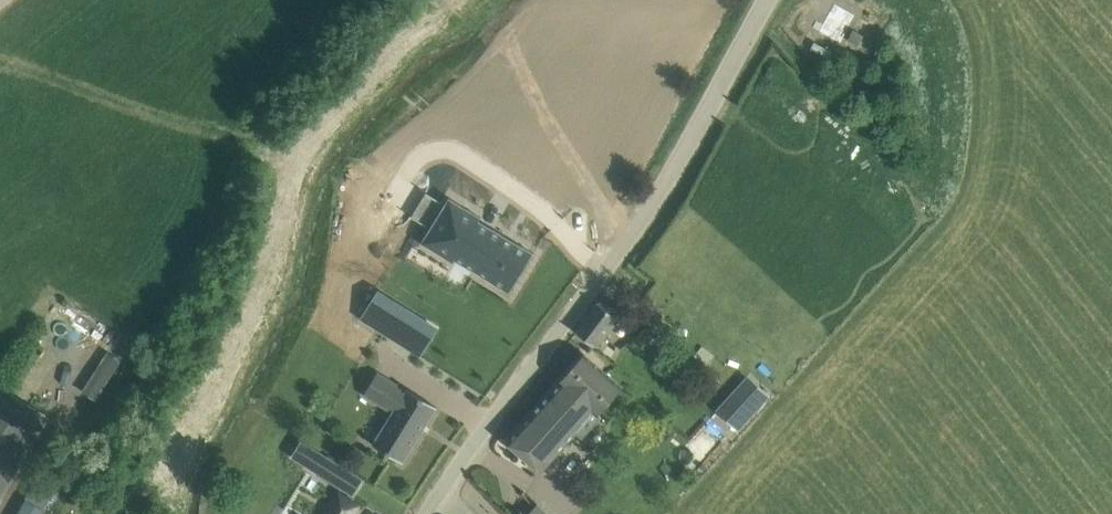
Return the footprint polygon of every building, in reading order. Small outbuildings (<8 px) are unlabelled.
[(864,35),(854,30),(849,40),(859,45),(864,35)] [(834,52),(815,42),(812,48),(830,59),(834,52)] [(430,228),(429,229),(461,249),(453,262),(454,262),(455,260),(456,259),(510,293),(535,253),(484,222),(480,219),(482,216),(451,197),(449,196),(445,203),(430,228)] [(477,348),(427,318),(423,325),(383,300),(352,353),(362,359),(381,328),(460,375),(477,348)] [(576,331),(597,347),(620,318),(599,302),(576,331)] [(507,441),(541,471),(592,416),(595,419),(624,387),(585,354),(507,441)] [(438,407),(379,371),(364,396),(392,413),(373,444),(403,462),(438,407)] [(749,373),(716,407),(738,428),(771,394),(749,373)] [(48,415),(0,386),(0,497),(48,415)] [(705,444),(713,436),(705,429),(685,450),(698,462),(711,449),(705,444)] [(301,438),(291,455),(318,471),(328,454),(301,438)] [(341,494),(328,513),(353,513),(358,505),(341,494)] [(17,513),(44,513),(46,510),(26,498),(17,513)] [(529,513),(549,513),(539,504),(529,513)]
